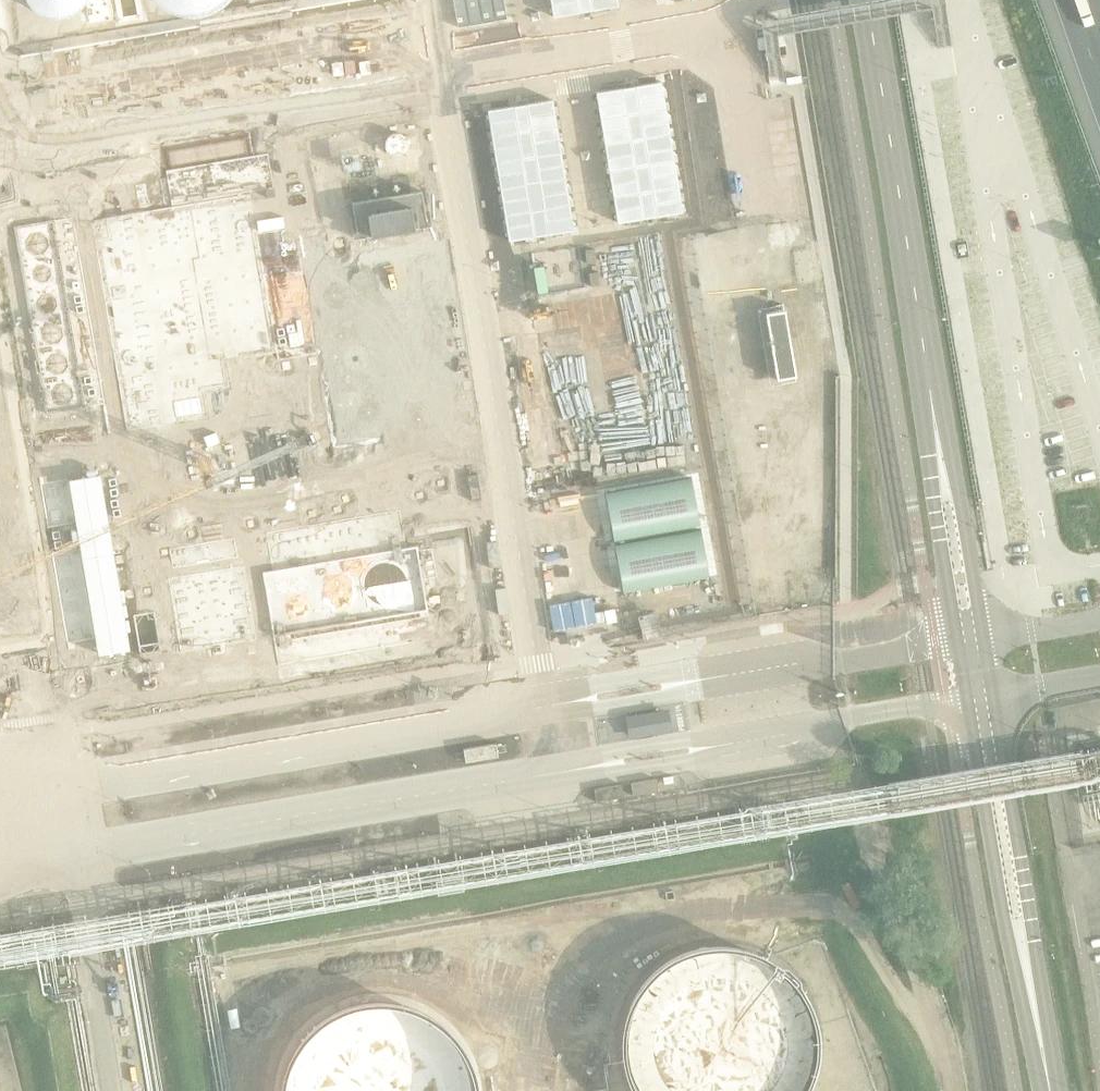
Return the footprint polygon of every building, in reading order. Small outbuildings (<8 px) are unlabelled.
[(28,17),(39,21),(51,21),(62,17),(71,10),(78,0),(14,0),(19,9),(28,17)] [(168,8),(182,13),(196,15),(210,12),(223,4),(226,0),(160,0),(168,8)] [(553,18),(618,7),(616,0),(550,0),(553,18)] [(806,69),(718,83),(725,126),(813,112),(806,69)] [(661,82),(597,93),(619,222),(683,212),(661,82)] [(553,100),(487,110),(507,238),(573,228),(553,100)] [(342,139),(349,175),(424,160),(417,124),(342,139)] [(780,178),(774,134),(728,140),(734,184),(780,178)] [(423,189),(353,201),(360,239),(430,226),(423,189)] [(281,198),(123,223),(156,432),(236,420),(232,394),(258,390),(254,364),(306,356),(281,198)] [(774,236),(772,199),(740,201),(742,237),(774,236)] [(538,242),(539,276),(592,274),(590,240),(538,242)] [(749,262),(757,299),(790,291),(782,255),(749,262)] [(786,308),(767,311),(778,379),(796,376),(786,308)] [(574,322),(548,326),(563,436),(619,429),(605,329),(575,333),(574,322)] [(832,419),(766,423),(767,455),(834,451),(832,419)] [(65,491),(141,484),(140,466),(63,473),(65,491)] [(774,475),(778,502),(830,494),(826,467),(774,475)] [(692,477),(604,492),(612,540),(700,525),(692,477)] [(478,480),(438,483),(443,536),(483,532),(478,480)] [(377,491),(382,547),(421,543),(416,487),(377,491)] [(264,564),(371,551),(365,496),(258,508),(264,564)] [(164,527),(173,581),(251,569),(242,514),(164,527)] [(702,529),(614,544),(622,592),(710,577),(702,529)] [(118,588),(146,583),(136,531),(109,535),(118,588)] [(789,551),(790,562),(825,557),(823,546),(789,551)] [(228,615),(188,619),(193,673),(233,670),(228,615)] [(168,628),(128,632),(133,687),(173,684),(168,628)] [(636,717),(630,718),(633,735),(650,733),(669,730),(666,712),(636,717)] [(673,776),(664,777),(665,784),(674,782),(673,776)] [(657,778),(631,783),(634,796),(659,791),(657,778)] [(623,784),(595,789),(597,802),(625,797),(623,784)] [(821,1036),(821,1024),(819,1013),(816,1001),(811,991),(805,980),(799,971),(791,962),(782,954),(773,948),(762,942),(752,937),(740,934),(729,932),(717,932),(705,932),(694,934),(683,937),(672,942),(661,948),(652,954),(643,962),(635,971),(629,980),(623,991),(618,1001),(615,1013),(613,1024),(613,1036),(613,1047),(615,1059),(618,1070),(623,1081),(628,1090),(806,1090),(811,1081),(816,1070),(819,1059),(821,1048),(821,1036)] [(475,1083),(473,1072),(470,1062),(466,1051),(461,1042),(455,1033),(448,1024),(440,1017),(432,1010),(423,1004),(413,1000),(402,996),(392,993),(381,992),(370,992),(359,993),(349,995),(338,998),(328,1002),(319,1007),(310,1013),(302,1021),(294,1029),(288,1037),(282,1047),(278,1057),(274,1067),(272,1078),(271,1088),(271,1090),(475,1090),(475,1083)]
